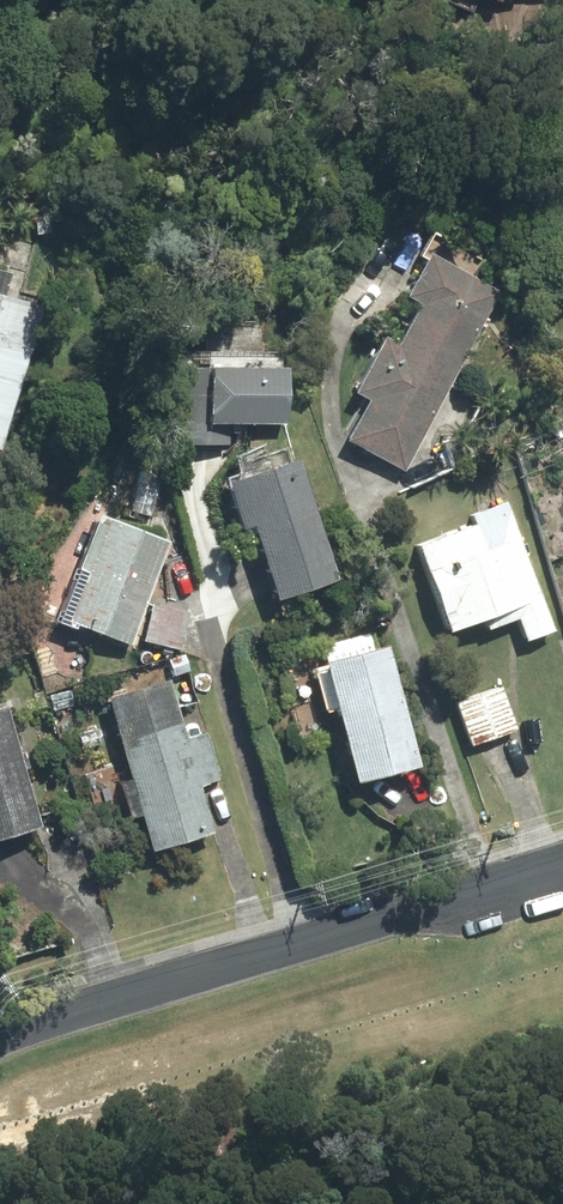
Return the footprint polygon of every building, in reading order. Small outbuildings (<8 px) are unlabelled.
[(505,284),(433,246),(409,291),(423,298),(401,339),(386,331),(354,391),(368,398),(346,439),(406,471),(505,284)] [(45,298),(0,285),(0,449),(45,298)] [(295,350),(207,345),(203,421),(291,426),(295,350)] [(255,523),(278,602),(339,583),(299,450),(220,474),(237,528),(255,523)] [(476,522),(420,540),(453,631),(515,605),(528,637),(555,626),(509,502),(473,513),(476,522)] [(178,538),(98,508),(58,616),(137,646),(178,538)] [(409,764),(391,689),(401,687),(389,640),(379,642),(377,634),(322,647),(354,777),(409,764)] [(131,818),(142,815),(153,852),(217,834),(203,785),(225,779),(212,730),(190,736),(171,670),(107,688),(131,774),(119,778),(131,818)] [(502,684),(457,698),(472,743),(517,729),(502,684)] [(41,825),(5,694),(0,696),(0,836),(41,825)]
